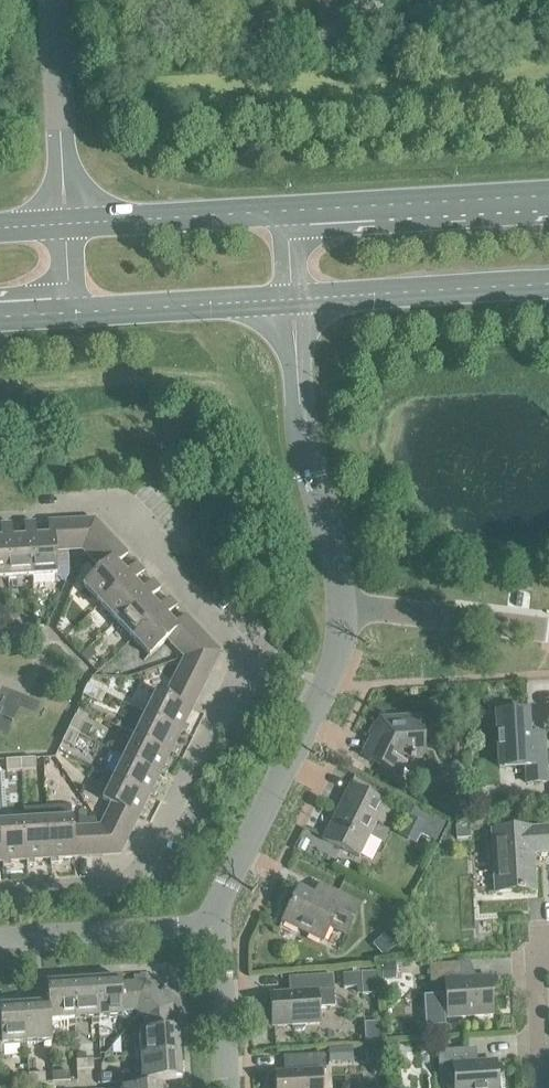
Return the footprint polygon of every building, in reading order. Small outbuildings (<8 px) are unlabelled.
[(81,551),(90,561),(112,539),(93,520),(79,521),(81,551)] [(47,523),(48,537),(51,537),(52,553),(53,553),(66,552),(65,522),(47,523)] [(23,524),(24,539),(29,539),(31,578),(55,577),(53,553),(52,553),(51,537),(48,537),(35,538),(34,524),(23,524)] [(0,540),(5,540),(7,580),(31,578),(29,539),(24,539),(11,540),(11,525),(0,526),(0,538),(0,540)] [(82,587),(99,605),(128,577),(125,574),(116,565),(127,555),(112,539),(90,561),(99,571),(82,587)] [(87,559),(81,565),(90,575),(96,569),(87,559)] [(99,605),(115,622),(144,595),(141,592),(133,582),(143,572),(135,564),(125,574),(128,577),(99,605)] [(115,622),(131,640),(160,612),(158,609),(149,600),(160,590),(152,582),(141,592),(144,595),(115,622)] [(148,657),(166,641),(165,640),(177,629),(174,626),(165,617),(176,607),(168,599),(158,609),(160,612),(131,640),(148,657)] [(19,629),(18,616),(9,617),(10,630),(19,629)] [(166,641),(174,650),(196,629),(185,616),(174,626),(177,629),(165,640),(166,641)] [(174,650),(183,659),(205,638),(196,629),(174,650)] [(183,659),(182,660),(209,674),(220,653),(205,638),(183,659)] [(88,650),(80,657),(86,663),(94,655),(88,650)] [(182,660),(176,672),(203,686),(209,674),(182,660)] [(176,672),(170,684),(198,697),(203,686),(176,672)] [(155,693),(144,715),(180,732),(185,735),(188,728),(183,725),(198,697),(170,684),(163,697),(155,693)] [(86,686),(81,696),(93,702),(98,692),(86,686)] [(495,715),(498,768),(503,768),(503,766),(525,765),(526,784),(545,783),(543,745),(528,745),(526,714),(525,714),(525,716),(496,717),(496,715),(495,715)] [(144,715),(134,736),(169,754),(174,756),(177,749),(173,747),(180,732),(144,715)] [(74,717),(68,730),(78,735),(84,722),(74,717)] [(380,722),(377,729),(376,730),(378,731),(375,738),(373,737),(363,758),(396,775),(404,758),(423,757),(421,720),(380,722)] [(79,734),(86,738),(91,728),(84,725),(79,734)] [(78,735),(68,730),(61,743),(71,748),(78,735)] [(123,757),(159,775),(163,777),(167,770),(162,768),(169,754),(134,736),(123,757)] [(123,757),(112,779),(148,796),(153,799),(156,792),(151,790),(159,775),(123,757)] [(33,759),(18,760),(19,771),(33,770),(33,759)] [(19,771),(18,760),(4,761),(5,772),(19,771)] [(452,765),(450,769),(454,777),(459,779),(463,776),(464,772),(460,764),(456,763),(452,765)] [(110,805),(103,819),(130,833),(137,818),(142,820),(145,813),(141,811),(148,796),(112,779),(101,801),(110,805)] [(382,825),(390,807),(348,787),(340,804),(343,805),(339,813),(336,811),(322,841),(358,858),(375,822),(382,825)] [(465,814),(465,801),(445,801),(445,814),(465,814)] [(417,834),(420,836),(435,843),(444,824),(413,808),(409,817),(408,817),(422,824),(417,834)] [(47,820),(49,860),(49,865),(57,864),(57,860),(89,857),(87,827),(72,828),(71,819),(47,820)] [(103,819),(99,827),(100,827),(102,857),(119,856),(130,833),(103,819)] [(47,820),(23,822),(25,862),(26,866),(33,866),(33,861),(49,860),(47,820)] [(0,823),(0,837),(2,863),(2,868),(10,867),(9,863),(25,862),(23,822),(0,823)] [(455,840),(469,839),(468,826),(455,827),(455,840)] [(99,827),(87,827),(89,857),(102,857),(100,827),(99,827)] [(494,894),(534,892),(531,855),(548,853),(548,836),(548,829),(530,830),(530,829),(491,831),(494,894)] [(358,906),(329,891),(323,903),(297,891),(282,922),(321,942),(329,926),(344,933),(343,935),(344,935),(358,906)] [(383,956),(392,948),(382,937),(372,945),(383,956)] [(491,1016),(489,978),(460,979),(459,963),(428,965),(430,989),(444,988),(445,1001),(441,1001),(441,997),(424,998),(426,1027),(442,1026),(442,1018),(446,1017),(446,1019),(491,1016)] [(391,964),(380,965),(381,980),(392,980),(391,964)] [(375,994),(374,973),(342,975),(342,989),(360,988),(361,995),(375,994)] [(269,994),(271,1027),(291,1026),(291,1029),(293,1031),(302,1031),(304,1028),(304,1025),(318,1024),(317,1009),(334,1008),(332,976),(296,978),(297,993),(269,994)] [(96,1020),(97,1020),(114,1018),(114,1024),(122,1023),(121,1012),(134,1011),(138,1015),(158,994),(145,982),(119,984),(119,978),(94,980),(96,1020)] [(72,1021),(73,1021),(90,1020),(90,1026),(97,1025),(97,1020),(96,1020),(94,980),(70,981),(72,1021)] [(48,1023),(49,1023),(66,1022),(66,1028),(73,1027),(73,1021),(72,1021),(70,981),(45,983),(46,1003),(47,1003),(48,1023)] [(158,994),(138,1015),(143,1019),(144,1032),(137,1033),(139,1051),(133,1051),(133,1058),(139,1058),(179,1055),(178,1030),(172,1030),(171,1005),(158,994)] [(25,1045),(42,1044),(43,1050),(50,1049),(49,1023),(48,1023),(47,1003),(46,1003),(22,1005),(25,1045)] [(1,1047),(18,1046),(19,1052),(26,1051),(25,1045),(22,1005),(0,1006),(0,1036),(1,1047)] [(397,1057),(396,1043),(385,1044),(386,1058),(397,1057)] [(352,1061),(351,1048),(329,1050),(330,1063),(352,1061)] [(453,1087),(495,1087),(494,1062),(466,1064),(465,1050),(437,1052),(438,1076),(453,1075),(453,1087)] [(139,1058),(140,1075),(135,1076),(135,1083),(181,1080),(179,1055),(139,1058)] [(275,1087),(320,1087),(319,1072),(325,1072),(323,1055),(283,1057),(284,1073),(274,1074),(275,1087)] [(75,1062),(76,1071),(93,1070),(92,1061),(75,1062)] [(110,1084),(109,1067),(100,1068),(101,1085),(110,1084)] [(51,1074),(52,1083),(60,1083),(69,1082),(68,1073),(51,1074)] [(27,1075),(28,1085),(44,1084),(44,1074),(27,1075)]
